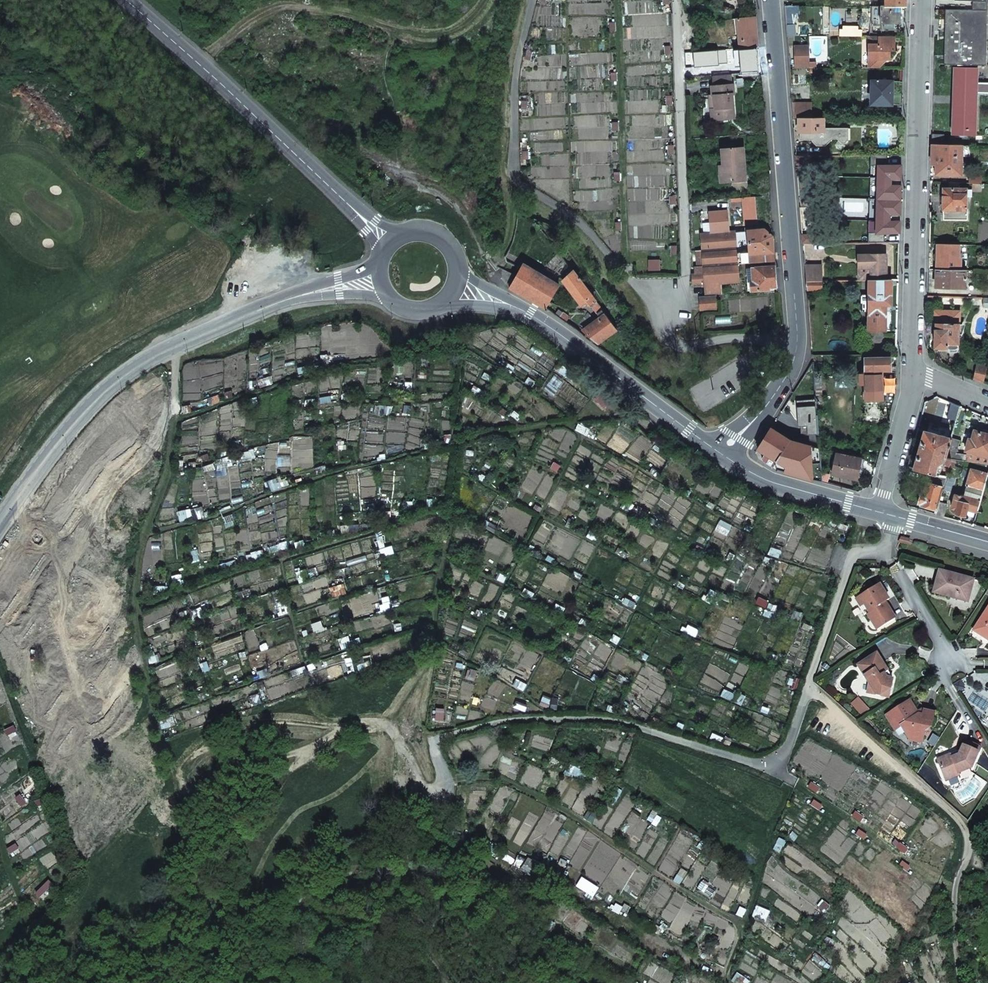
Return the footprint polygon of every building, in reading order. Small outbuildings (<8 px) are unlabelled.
[(955,0),(973,1),(972,10),(945,9),(944,64),(955,65),(953,134),(975,134),(976,92),(987,92),(987,0),(955,0)] [(884,23),(884,28),(893,28),(893,23),(897,23),(900,23),(901,6),(886,6),(881,6),(880,23),(884,23)] [(737,48),(758,46),(756,32),(755,15),(734,16),(737,48)] [(870,68),(880,68),(880,59),(889,59),(890,51),(895,51),(895,44),(895,36),(870,36),(870,68)] [(759,58),(758,46),(737,48),(739,70),(759,69),(759,58)] [(796,55),(809,55),(809,47),(796,48),(796,55)] [(796,68),(809,68),(809,55),(796,55),(796,68)] [(734,94),(733,84),(732,85),(731,75),(713,76),(714,86),(712,86),(712,96),(717,95),(717,100),(710,101),(711,109),(715,109),(716,120),(735,118),(733,106),(732,94),(734,94)] [(872,80),(871,104),(892,104),(892,93),(893,81),(872,80)] [(792,103),(793,118),(799,118),(811,118),(811,103),(792,103)] [(800,132),(800,140),(812,140),(812,141),(817,146),(826,146),(833,139),(837,139),(842,143),(845,143),(849,140),(849,134),(849,128),(824,128),(824,118),(811,118),(799,118),(799,132),(800,132)] [(932,135),(932,144),(948,145),(949,138),(944,138),(944,135),(938,135),(932,135)] [(936,169),(936,174),(961,175),(962,145),(948,145),(932,144),(931,164),(936,164),(936,169)] [(719,166),(721,182),(746,180),(745,164),(744,148),(722,149),(723,166),(719,166)] [(887,155),(871,155),(868,243),(885,243),(885,232),(900,233),(900,226),(900,210),(901,190),(902,168),(902,165),(887,165),(887,155)] [(944,204),(943,219),(968,220),(968,209),(966,209),(966,197),(972,197),(972,189),(960,189),(960,183),(950,182),(949,188),(944,188),(944,204)] [(756,196),(741,197),(744,225),(758,224),(756,196)] [(730,232),(728,209),(707,211),(709,233),(730,232)] [(774,261),(772,236),(764,229),(747,230),(748,233),(736,234),(739,264),(774,261)] [(709,233),(702,234),(703,250),(696,250),(698,267),(704,266),(705,274),(705,278),(706,294),(721,293),(721,284),(740,282),(739,264),(736,234),(736,231),(730,232),(709,233)] [(819,235),(802,235),(803,244),(819,243),(819,235)] [(937,264),(937,269),(961,270),(961,256),(959,256),(959,245),(938,244),(937,254),(935,254),(935,259),(937,259),(937,264)] [(887,255),(866,255),(866,268),(859,268),(859,280),(870,280),(887,280),(887,255)] [(509,288),(546,309),(560,286),(523,264),(509,288)] [(804,264),(806,280),(822,280),(821,265),(813,264),(804,264)] [(775,266),(747,268),(748,279),(753,279),(753,285),(750,285),(751,291),(761,290),(761,288),(776,286),(775,276),(775,266)] [(937,278),(936,287),(965,288),(965,270),(961,270),(937,269),(937,278)] [(563,280),(582,304),(587,300),(590,304),(596,300),(574,270),(563,280)] [(692,284),(701,284),(701,278),(705,278),(705,274),(691,275),(692,284)] [(806,280),(806,289),(822,289),(822,287),(830,287),(830,280),(822,280),(806,280)] [(870,280),(869,330),(877,330),(886,331),(886,305),(891,305),(891,280),(887,280),(870,280)] [(716,296),(700,296),(700,298),(701,310),(717,309),(716,296)] [(597,344),(617,329),(606,314),(596,300),(590,304),(600,318),(583,330),(597,344)] [(935,335),(934,347),(947,347),(947,344),(958,345),(959,324),(935,323),(935,335)] [(865,384),(865,399),(883,399),(883,370),(887,370),(890,370),(890,357),(865,358),(865,361),(864,361),(864,367),(865,367),(865,375),(862,375),(862,384),(865,384)] [(977,364),(973,379),(983,383),(987,366),(977,364)] [(948,401),(946,410),(958,414),(960,406),(948,401)] [(818,434),(816,405),(797,407),(798,427),(800,427),(801,435),(818,434)] [(764,462),(773,467),(777,461),(790,440),(770,428),(758,449),(765,454),(762,458),(764,462)] [(968,451),(979,454),(979,457),(981,457),(982,455),(987,457),(987,436),(985,436),(986,433),(974,430),(968,451)] [(916,457),(913,468),(930,473),(939,475),(942,464),(949,466),(951,459),(970,462),(970,455),(956,453),(959,440),(924,431),(921,442),(923,444),(921,450),(920,457),(919,456),(916,457)] [(785,465),(783,472),(793,475),(809,479),(811,475),(810,446),(790,440),(777,461),(782,465),(785,465)] [(836,453),(832,474),(857,479),(859,469),(861,459),(836,453)] [(957,510),(956,513),(961,514),(965,516),(967,509),(977,512),(987,473),(971,469),(963,497),(955,495),(951,508),(957,510)] [(923,493),(920,504),(929,506),(938,509),(939,501),(946,477),(939,475),(930,473),(924,494),(923,493)] [(938,509),(936,515),(944,517),(948,504),(939,501),(938,509)] [(974,580),(940,571),(934,592),(969,602),(974,580)] [(865,605),(870,614),(868,615),(878,630),(896,619),(885,603),(889,600),(880,585),(860,597),(865,605)] [(857,598),(862,607),(865,605),(860,597),(857,598)] [(974,631),(987,641),(987,609),(983,616),(974,631)] [(886,678),(884,674),(886,668),(882,662),(877,654),(858,665),(869,684),(867,693),(879,696),(890,689),(892,684),(893,679),(886,678)] [(884,674),(886,678),(893,679),(886,668),(884,674)] [(879,696),(889,699),(890,689),(879,696)] [(910,701),(885,715),(895,730),(901,726),(909,739),(921,743),(924,731),(931,727),(933,713),(923,710),(923,715),(918,714),(915,710),(910,701)] [(957,773),(971,768),(980,747),(965,740),(961,751),(959,755),(952,758),(951,754),(937,759),(945,780),(958,775),(957,773)]
